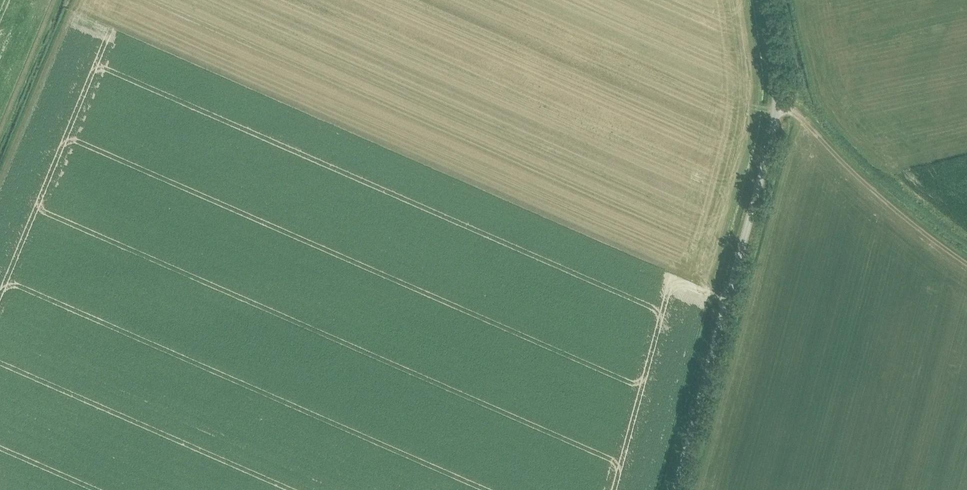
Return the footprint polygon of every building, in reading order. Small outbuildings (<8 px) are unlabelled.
[(790,120),(791,110),(773,109),(773,119),(790,120)]
